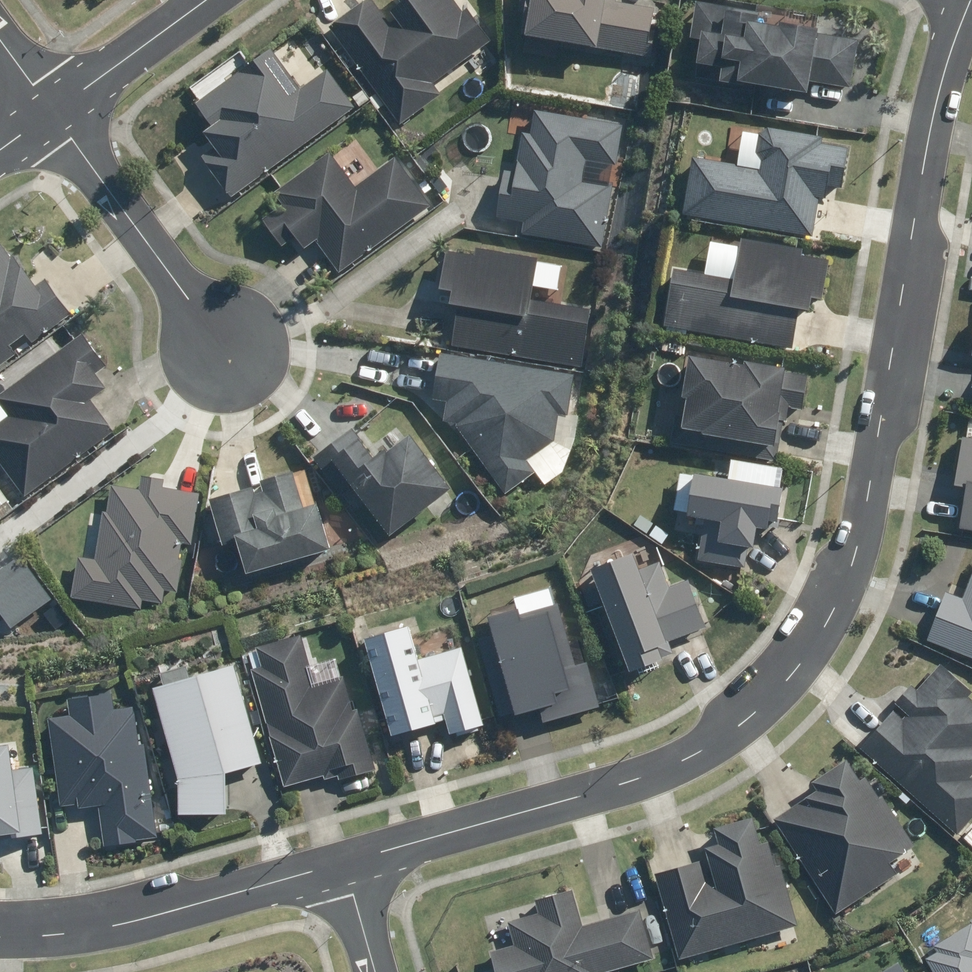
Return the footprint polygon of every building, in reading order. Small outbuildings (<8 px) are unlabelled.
[(336,25),(370,67),(359,76),(400,128),(444,93),(435,81),(489,37),(460,0),(407,0),(416,11),(389,33),(364,2),(336,25)] [(521,55),(557,58),(559,41),(588,43),(587,53),(606,54),(606,51),(623,53),(621,71),(647,74),(653,0),(526,0),(521,55)] [(769,120),(854,132),(868,30),(762,15),(763,8),(705,0),(694,0),(688,39),(698,40),(692,83),(751,91),(748,117),(769,120)] [(287,32),(195,104),(212,126),(203,134),(215,149),(203,159),(235,199),(356,105),(328,69),(320,75),(287,32)] [(620,163),(623,124),(588,121),(590,100),(513,94),(509,137),(519,138),(517,168),(502,167),(498,217),(531,220),(530,241),(608,247),(614,178),(583,176),(585,160),(620,163)] [(817,171),(830,172),(831,164),(846,165),(847,144),(823,142),(824,135),(757,130),(755,162),(690,156),(684,227),(812,237),(817,171)] [(435,210),(395,156),(354,186),(328,151),(273,192),(280,202),(261,216),(279,240),(290,232),(304,250),(314,243),(342,279),(435,210)] [(740,244),(708,241),(705,273),(669,269),(662,330),(795,344),(799,311),(807,312),(809,294),(823,296),(827,258),(804,256),(806,244),(740,237),(740,244)] [(0,244),(0,369),(71,316),(38,272),(27,280),(0,244)] [(538,262),(443,249),(438,288),(451,290),(449,303),(458,304),(452,348),(582,365),(590,306),(533,298),(538,262)] [(26,494),(112,426),(92,401),(109,388),(98,375),(110,365),(83,331),(0,397),(0,460),(26,494)] [(434,398),(505,494),(552,452),(557,414),(572,416),(578,370),(440,352),(434,398)] [(677,431),(735,438),(733,453),(780,459),(784,426),(803,428),(809,377),(785,374),(786,364),(687,352),(677,431)] [(352,425),(309,460),(354,516),(366,506),(391,537),(451,489),(405,431),(376,455),(352,425)] [(960,530),(971,532),(971,436),(961,435),(953,485),(967,487),(960,530)] [(731,464),(729,477),(683,471),(675,531),(702,535),(704,518),(719,520),(716,541),(754,546),(757,523),(779,526),(787,472),(731,464)] [(197,555),(202,490),(166,487),(167,472),(151,471),(150,488),(108,484),(106,511),(98,510),(94,557),(75,556),(71,604),(146,609),(146,599),(165,601),(166,587),(181,589),(183,554),(197,555)] [(260,486),(210,500),(223,547),(237,543),(244,571),(331,548),(317,498),(300,503),(292,471),(258,480),(260,486)] [(629,545),(587,560),(629,673),(678,655),(673,641),(709,627),(690,577),(669,585),(656,549),(633,557),(629,545)] [(14,628),(53,599),(19,554),(0,568),(0,608),(14,628)] [(963,600),(941,592),(924,638),(971,655),(971,576),(963,600)] [(516,603),(487,611),(516,713),(538,706),(543,723),(603,706),(589,658),(576,662),(554,586),(514,597),(516,603)] [(409,622),(363,636),(391,736),(448,720),(452,735),(484,726),(461,646),(419,658),(409,622)] [(353,709),(337,656),(310,664),(301,635),(245,651),(285,789),(355,769),(356,775),(377,769),(359,707),(353,709)] [(180,784),(178,811),(226,815),(230,771),(261,763),(235,664),(193,675),(190,663),(160,671),(163,683),(153,686),(179,785),(180,784)] [(861,746),(955,837),(971,819),(971,779),(971,778),(971,696),(939,665),(916,688),(910,682),(893,699),(900,705),(861,746)] [(76,713),(48,718),(62,812),(99,807),(105,847),(158,840),(139,705),(113,709),(111,695),(74,700),(76,713)] [(42,831),(37,764),(18,765),(17,743),(0,744),(0,834),(42,831)] [(814,790),(772,816),(833,915),(900,874),(904,879),(924,867),(867,776),(859,781),(844,756),(807,779),(814,790)] [(716,852),(654,870),(681,960),(689,957),(692,966),(714,959),(712,950),(723,947),(727,962),(805,939),(775,838),(760,843),(752,815),(709,828),(716,852)] [(512,922),(517,940),(489,947),(495,971),(607,971),(653,961),(640,909),(580,925),(568,887),(535,897),(540,913),(512,922)] [(925,955),(935,971),(971,971),(971,928),(925,955)] [(899,959),(876,971),(906,971),(899,959)]
